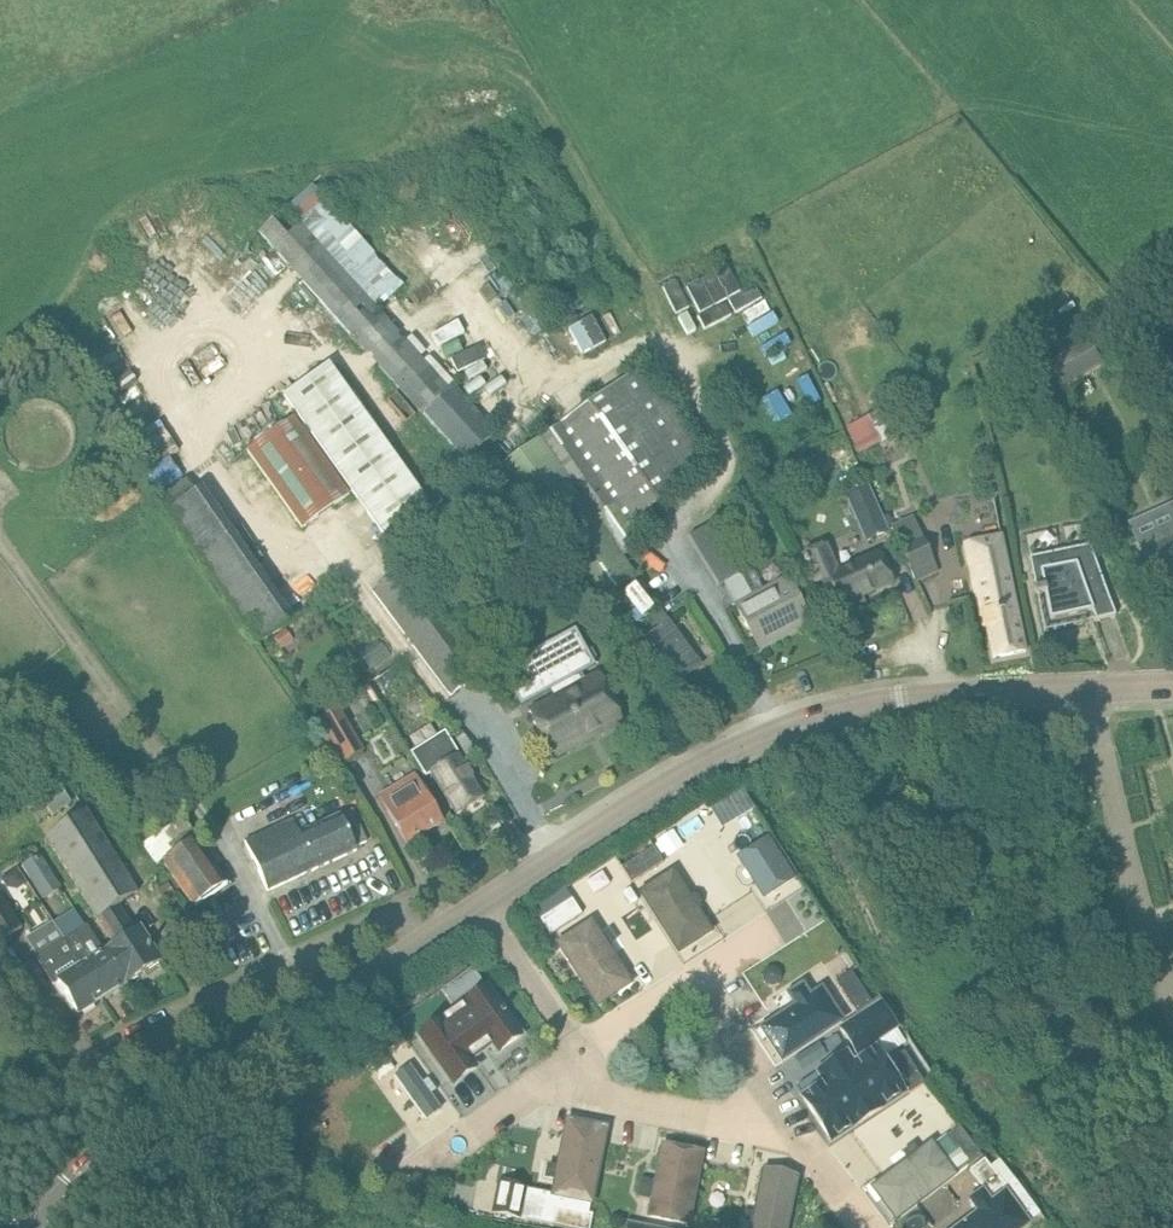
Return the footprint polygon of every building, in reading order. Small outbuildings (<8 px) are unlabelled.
[(382,303),(403,284),(314,182),(276,215),(260,229),(462,461),(481,445),(438,395),(452,383),(382,303)] [(742,280),(716,295),(741,340),(767,325),(742,280)] [(1047,363),(1061,387),(1104,364),(1090,339),(1047,363)] [(280,400),(293,417),(244,453),(302,532),(350,497),(382,541),(430,506),(328,366),(280,400)] [(624,376),(564,419),(633,520),(694,478),(624,376)] [(903,429),(891,405),(847,427),(869,469),(883,462),(877,450),(890,443),(890,441),(887,437),(902,430),(903,429)] [(560,422),(497,465),(594,604),(635,575),(622,555),(642,542),(560,422)] [(866,483),(845,492),(866,539),(887,530),(866,483)] [(259,643),(287,624),(190,484),(162,504),(259,643)] [(891,525),(916,579),(937,569),(913,516),(891,525)] [(735,604),(758,647),(809,619),(786,576),(753,595),(740,572),(746,569),(719,519),(692,534),(718,583),(723,581),(736,604),(735,604)] [(1145,560),(1147,564),(1149,563),(1156,579),(1172,572),(1172,536),(1165,540),(1160,530),(1145,536),(1149,547),(1143,549),(1147,559),(1145,560)] [(975,601),(981,599),(993,657),(1025,651),(1000,535),(963,543),(968,565),(973,564),(976,577),(971,578),(975,601)] [(809,551),(802,554),(815,583),(822,580),(834,606),(892,581),(879,552),(836,571),(829,554),(824,544),(809,551)] [(1094,620),(1114,616),(1090,544),(1029,556),(1036,592),(1045,590),(1050,617),(1092,609),(1094,620)] [(410,562),(375,588),(452,694),(487,669),(410,562)] [(668,619),(658,626),(638,641),(672,687),(703,665),(669,618),(668,619)] [(562,651),(506,681),(518,705),(548,689),(552,697),(528,710),(552,757),(622,720),(597,673),(583,681),(579,673),(593,665),(590,660),(594,658),(589,649),(586,651),(574,628),(555,638),(562,651)] [(333,708),(317,719),(346,763),(362,752),(333,708)] [(485,795),(446,730),(425,743),(422,737),(411,744),(428,772),(431,770),(455,812),(485,795)] [(391,788),(378,795),(385,806),(407,842),(442,821),(418,782),(426,777),(413,756),(383,774),(391,788)] [(71,802),(50,770),(31,782),(53,815),(71,802)] [(713,808),(725,825),(754,805),(742,788),(713,808)] [(124,984),(161,961),(140,927),(134,931),(118,905),(138,893),(87,810),(47,836),(114,944),(103,951),(124,984)] [(292,820),(291,821),(265,832),(244,841),(267,891),(356,849),(355,846),(366,842),(351,810),(299,834),(292,820)] [(163,830),(143,844),(157,864),(162,860),(177,850),(163,830)] [(196,837),(177,850),(162,860),(194,906),(227,883),(196,837)] [(764,897),(794,878),(767,837),(738,856),(764,897)] [(621,866),(626,874),(631,882),(663,861),(653,846),(621,866)] [(57,882),(39,853),(20,865),(39,894),(57,882)] [(673,869),(640,891),(679,952),(712,931),(699,910),(717,899),(704,878),(686,890),(673,869)] [(22,927),(0,894),(0,942),(22,927)] [(540,919),(548,931),(550,934),(582,913),(572,898),(540,919)] [(600,936),(591,921),(558,942),(562,948),(598,1003),(630,982),(607,946),(615,941),(609,930),(600,936)] [(102,999),(124,984),(103,951),(86,925),(64,939),(102,999)] [(64,939),(37,956),(53,982),(57,980),(78,1013),(102,999),(64,939)] [(473,966),(442,988),(452,1003),(483,981),(473,966)] [(851,970),(836,980),(856,1012),(872,1002),(851,970)] [(810,995),(802,983),(792,991),(799,1002),(761,1027),(782,1060),(843,1020),(822,987),(810,995)] [(487,987),(419,1036),(452,1084),(476,1067),(470,1059),(492,1043),(497,1051),(521,1034),(487,987)] [(898,1028),(881,1001),(840,1028),(857,1054),(898,1028)] [(832,1140),(904,1093),(875,1048),(853,1062),(847,1052),(818,1071),(824,1081),(802,1096),(832,1140)] [(904,1051),(889,1061),(909,1093),(925,1083),(904,1051)] [(392,1072),(412,1099),(421,1093),(400,1065),(392,1072)] [(494,1212),(520,1217),(552,1223),(576,1227),(590,1227),(593,1213),(589,1212),(591,1201),(606,1127),(568,1120),(559,1167),(549,1165),(547,1176),(557,1178),(554,1194),(524,1188),(525,1188),(500,1183),(500,1182),(494,1212)] [(959,1125),(944,1136),(968,1166),(982,1155),(959,1125)] [(909,1159),(873,1186),(896,1217),(954,1174),(955,1175),(968,1166),(944,1136),(933,1145),(931,1142),(919,1152),(913,1144),(903,1152),(909,1159)] [(650,1216),(688,1223),(702,1151),(664,1144),(656,1183),(641,1180),(638,1195),(653,1198),(650,1216)] [(984,1158),(970,1169),(990,1196),(1002,1187),(1005,1191),(992,1200),(988,1204),(986,1203),(982,1206),(982,1208),(976,1212),(955,1227),(1022,1227),(1029,1223),(1028,1221),(1031,1219),(1039,1213),(1014,1180),(999,1161),(991,1167),(989,1164),(984,1158)] [(798,1177),(763,1170),(754,1212),(745,1210),(743,1221),(752,1223),(751,1227),(787,1227),(798,1177)]
